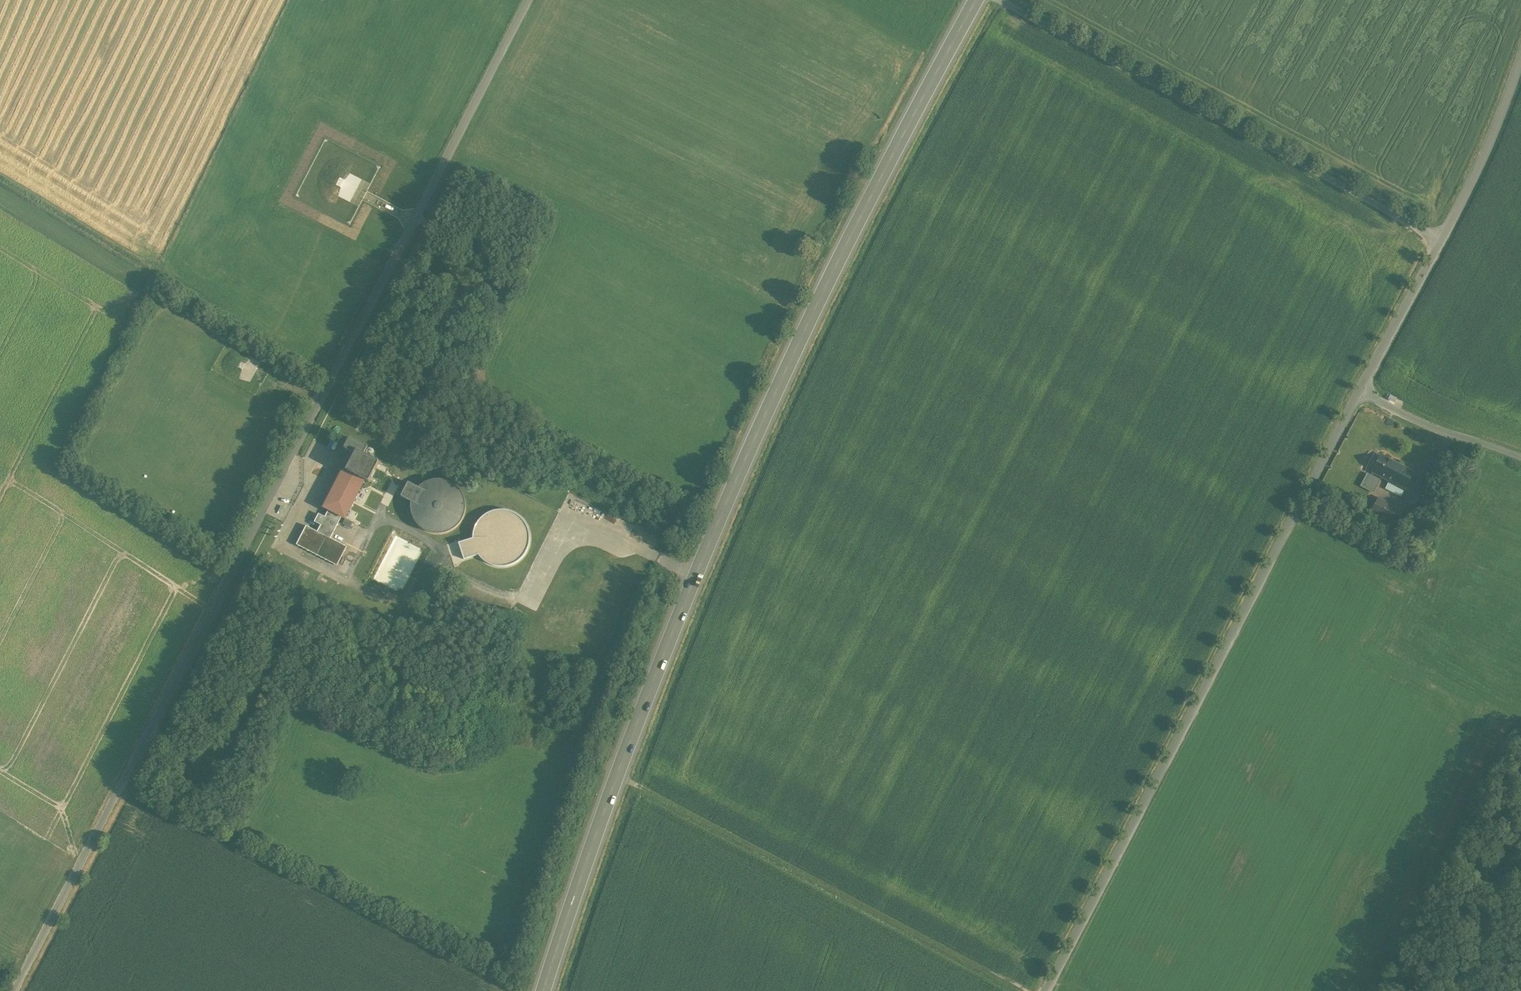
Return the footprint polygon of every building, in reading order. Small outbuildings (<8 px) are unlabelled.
[(365,481),(368,482),(370,482),(379,463),(379,462),(365,455),(368,448),(368,447),(350,438),(349,438),(344,448),(344,450),(353,455),(346,470),(347,472),(365,481)] [(1412,472),(1381,456),(1372,472),(1391,482),(1390,485),(1402,492),(1412,472)] [(346,519),(365,481),(347,472),(343,470),(324,508),(329,510),(341,517),(346,519)] [(1366,474),(1360,486),(1371,492),(1377,479),(1366,474)] [(420,485),(418,487),(409,482),(402,496),(411,501),(411,503),(410,506),(411,510),(411,512),(413,517),(414,519),(416,522),(419,525),(421,528),(425,530),(428,531),(431,533),(435,533),(442,533),(447,532),(451,530),(456,527),(459,523),(461,520),(463,517),(464,515),(465,510),(465,506),(465,501),(464,498),(463,495),(462,492),(460,490),(458,488),(457,486),(455,484),(452,482),(449,481),(447,480),(442,479),(440,479),(434,479),(430,479),(427,480),(425,482),(422,483),(420,485)] [(1403,511),(1378,498),(1370,513),(1396,526),(1403,511)] [(321,525),(318,532),(330,538),(341,517),(329,510),(325,517),(323,515),(318,524),(321,525)] [(1396,526),(1370,513),(1367,518),(1393,531),(1396,526)] [(356,524),(346,519),(343,525),(353,530),(356,524)] [(347,547),(330,538),(318,532),(306,526),(296,545),(337,565),(347,547)] [(420,550),(394,538),(374,578),(399,591),(420,550)]
